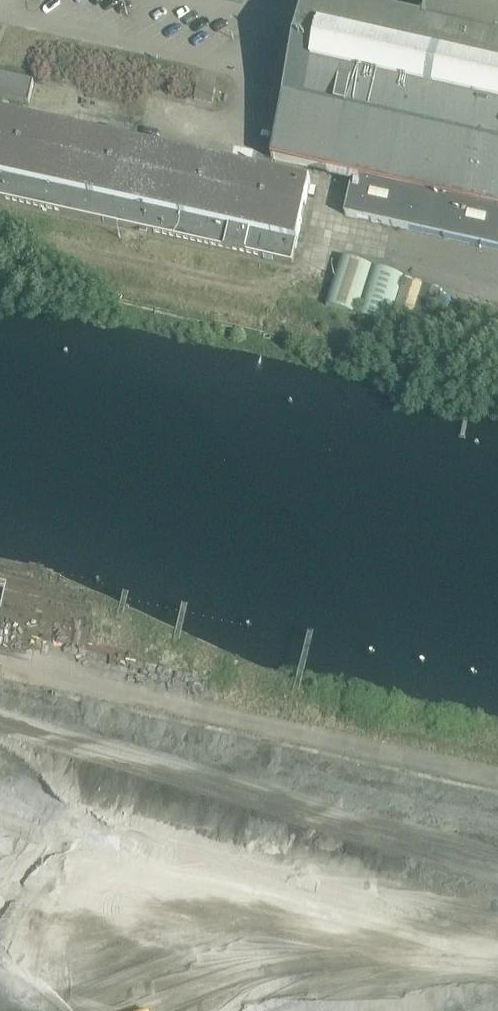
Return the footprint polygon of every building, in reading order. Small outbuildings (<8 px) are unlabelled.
[(425,22),(329,0),(296,0),(294,7),(298,11),(297,15),(302,22),(287,89),(271,157),(274,158),(273,161),(275,162),(276,158),(312,166),(311,170),(315,171),(315,167),(352,175),(352,179),(345,215),(497,249),(497,0),(430,0),(425,22)] [(0,75),(0,97),(29,103),(34,82),(0,75)] [(0,113),(0,197),(292,263),(310,182),(236,165),(236,163),(231,162),(230,164),(0,113)] [(372,267),(342,257),(326,306),(356,315),(372,267)] [(402,277),(373,267),(357,316),(387,325),(402,277)]
